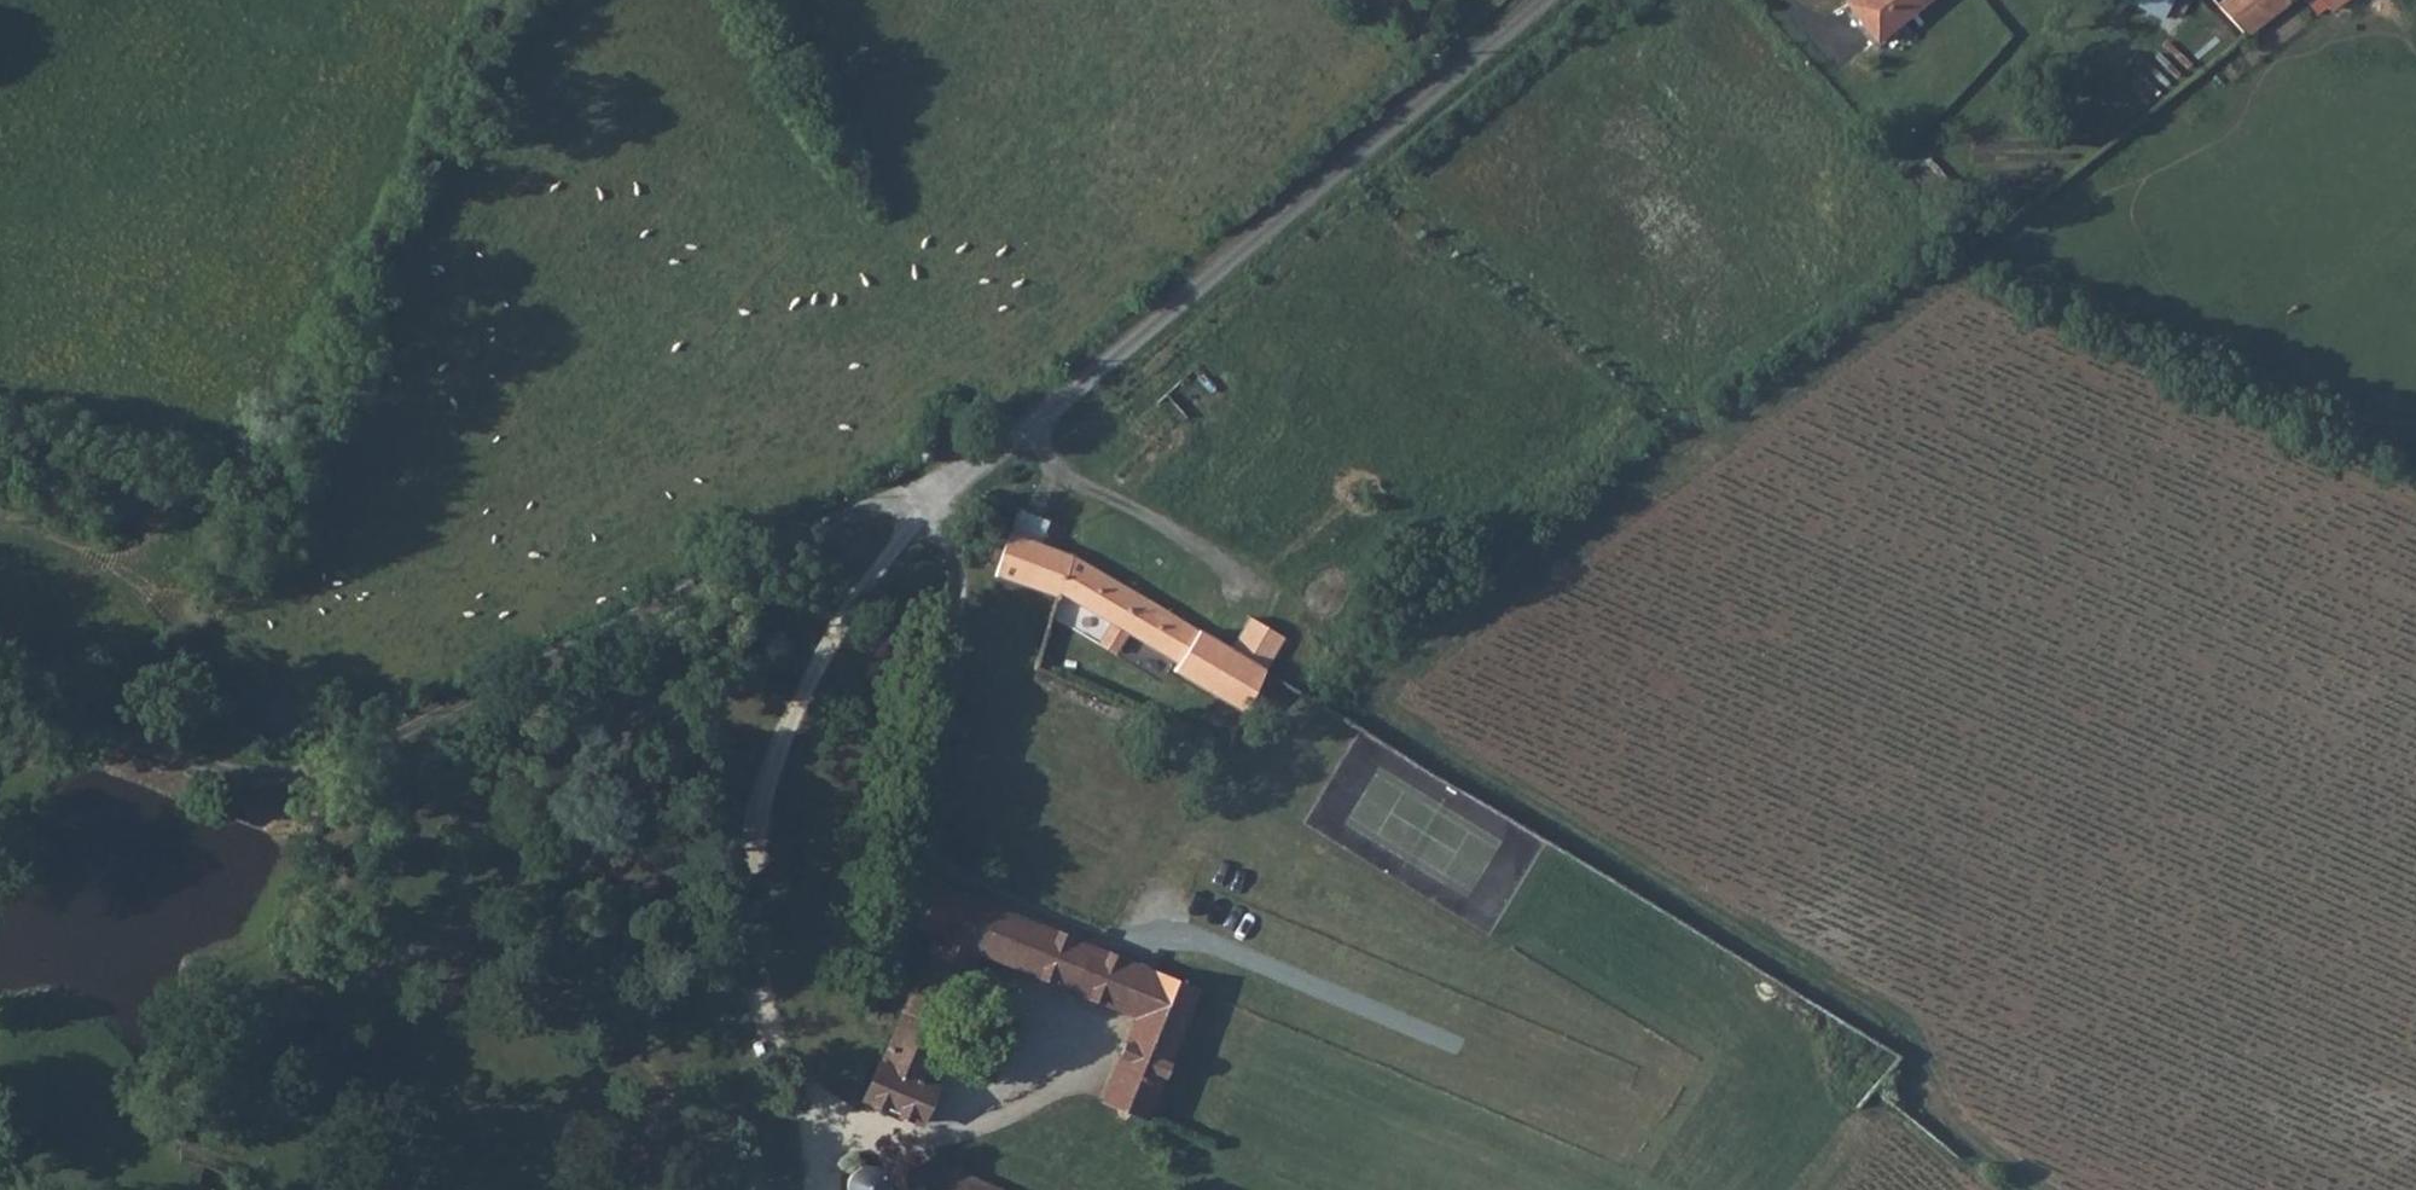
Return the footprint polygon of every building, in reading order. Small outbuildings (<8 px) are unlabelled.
[(1879,38),(1925,0),(1849,0),(1879,38)] [(2217,1),(2245,33),(2288,0),(2219,0),(2217,1)] [(2348,7),(2343,0),(2316,0),(2313,2),(2327,21),(2348,7)] [(1115,634),(1134,599),(1068,558),(1043,550),(1051,526),(1019,515),(1011,539),(1010,539),(1005,588),(1065,613),(1068,604),(1115,634)] [(1134,599),(1115,634),(1181,675),(1199,639),(1134,599)] [(1248,630),(1229,661),(1250,674),(1266,641),(1248,630)] [(1281,650),(1266,641),(1250,674),(1262,681),(1281,650)] [(920,935),(850,1100),(905,1123),(923,1083),(911,1079),(964,952),(1127,1019),(1096,1097),(1136,1112),(1183,995),(1106,964),(959,903),(901,879),(885,920),(920,935)] [(879,1189),(877,1181),(872,1174),(865,1169),(856,1169),(849,1173),(846,1176),(843,1184),(843,1189),(878,1189),(879,1189)] [(904,1175),(899,1189),(945,1189),(904,1175)]
